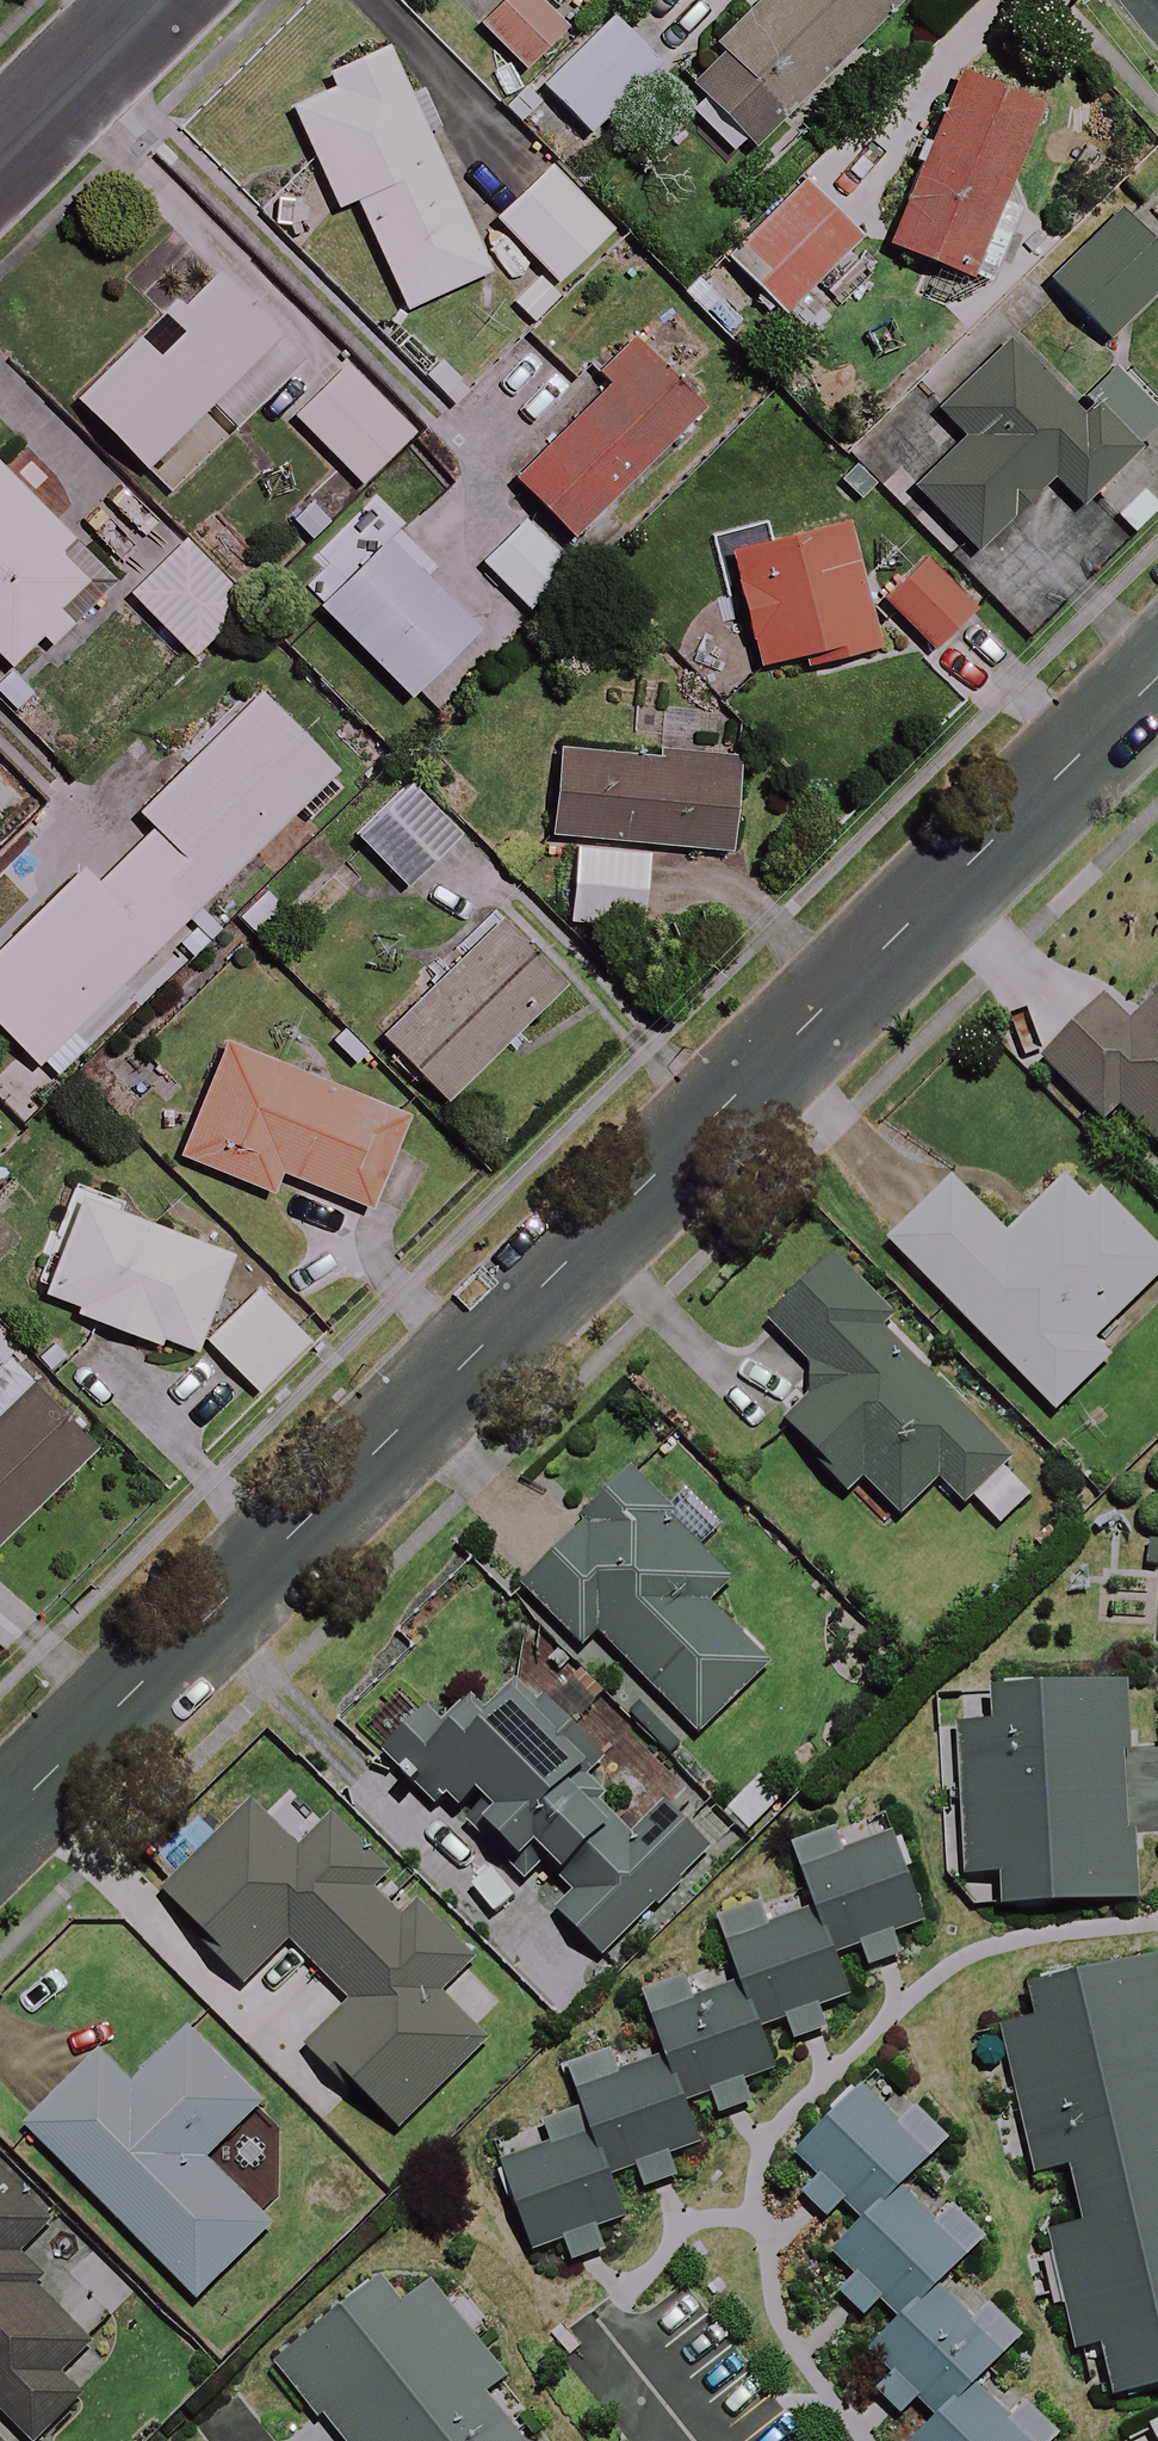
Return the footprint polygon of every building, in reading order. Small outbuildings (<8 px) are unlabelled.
[(541,0),(496,0),(472,24),(520,72),(566,25),(541,0)] [(903,0),(765,0),(683,79),(750,149),(905,1),(903,0)] [(655,70),(612,22),(540,87),(583,134),(655,70)] [(487,277),(384,52),(326,79),(332,91),(289,110),(336,214),(354,206),(404,315),(487,277)] [(1040,107),(960,74),(889,250),(986,288),(1018,207),(1002,201),(1040,107)] [(609,238),(548,172),(495,220),(555,286),(609,238)] [(856,244),(802,189),(727,264),(781,318),(856,244)] [(1119,215),(1047,284),(1105,345),(1157,294),(1157,256),(1119,215)] [(188,305),(180,297),(157,319),(175,336),(154,358),(138,342),(75,404),(144,473),(210,407),(236,433),(307,362),(219,274),(188,305)] [(1009,344),(938,414),(963,439),(911,490),(974,553),(1049,478),(1081,510),(1157,433),(1157,422),(1118,381),(1081,417),(1009,344)] [(699,412),(632,345),(598,379),(608,389),(513,483),(571,540),(699,412)] [(413,438),(344,368),(292,420),(360,490),(413,438)] [(0,472),(0,660),(19,680),(72,628),(60,616),(100,576),(0,472)] [(1146,487),(1121,513),(1139,530),(1157,510),(1157,499),(1146,487)] [(877,650),(845,522),(725,552),(755,671),(830,653),(832,662),(877,650)] [(567,572),(523,524),(479,565),(523,612),(567,572)] [(475,635),(384,542),(316,608),(407,702),(475,635)] [(244,607),(184,544),(128,598),(189,660),(244,607)] [(974,612),(923,561),(881,603),(932,654),(974,612)] [(258,698),(135,818),(150,833),(96,887),(82,873),(0,953),(0,1033),(35,1069),(335,777),(258,698)] [(737,764),(556,753),(551,841),(572,842),(567,928),(642,933),(646,850),(731,856),(737,764)] [(457,841),(409,789),(354,840),(402,892),(457,841)] [(562,991),(500,928),(382,1043),(444,1106),(562,991)] [(1127,1029),(1104,1006),(1043,1065),(1102,1125),(1117,1110),(1157,1152),(1157,999),(1127,1029)] [(407,1122),(224,1043),(176,1156),(270,1197),(279,1175),(368,1213),(407,1122)] [(1064,1184),(1005,1241),(952,1186),(889,1247),(1053,1416),(1108,1362),(1092,1345),(1157,1280),(1157,1256),(1099,1195),(1086,1207),(1064,1184)] [(232,1258),(75,1197),(34,1301),(191,1363),(232,1258)] [(1040,1490),(826,1262),(763,1321),(827,1388),(785,1428),(848,1495),(862,1483),(898,1521),(946,1476),(997,1530),(1040,1490)] [(308,1344),(254,1291),(202,1343),(256,1397),(308,1344)] [(102,1455),(12,1358),(0,1369),(0,1550),(102,1455)] [(726,1579),(634,1482),(521,1588),(576,1646),(594,1629),(696,1737),(765,1672),(700,1603),(726,1579)] [(444,1826),(472,1798),(487,1812),(476,1824),(521,1867),(533,1855),(571,1892),(549,1914),(607,1971),(732,1843),(526,1642),(448,1721),(430,1704),(376,1760),(444,1826)] [(1143,1892),(1125,1674),(990,1685),(992,1712),(960,1715),(973,1871),(1005,1868),(1008,1903),(1143,1892)] [(301,1845),(256,1799),(158,1895),(247,1987),(289,1946),(348,2006),(308,2046),(395,2134),(487,2044),(441,1997),(475,1964),(331,1816),(301,1845)] [(924,1915),(890,1823),(798,1856),(815,1903),(727,1935),(743,1977),(650,2011),(663,2046),(574,2078),(591,2125),(504,2157),(536,2243),(629,2209),(613,2167),(711,2131),(697,2092),(782,2062),(765,2016),(854,1984),(840,1945),(924,1915)] [(1029,1989),(1036,2020),(1007,2027),(1041,2176),(1070,2169),(1083,2224),(1055,2231),(1084,2358),(1112,2351),(1121,2388),(1157,2379),(1157,1959),(1029,1989)] [(258,2110),(186,2036),(129,2091),(98,2059),(26,2130),(195,2303),(267,2232),(201,2165),(258,2110)] [(868,2083),(800,2149),(862,2212),(829,2245),(901,2318),(873,2345),(938,2411),(908,2440),(910,2440),(1038,2440),(981,2382),(1010,2355),(943,2286),(976,2254),(908,2184),(938,2154),(868,2083)] [(0,2177),(0,2413),(27,2440),(42,2440),(82,2401),(58,2377),(89,2346),(34,2290),(41,2283),(18,2260),(50,2228),(0,2177)] [(337,2440),(517,2440),(477,2390),(500,2372),(426,2278),(403,2296),(379,2267),(268,2354),(337,2440)]
